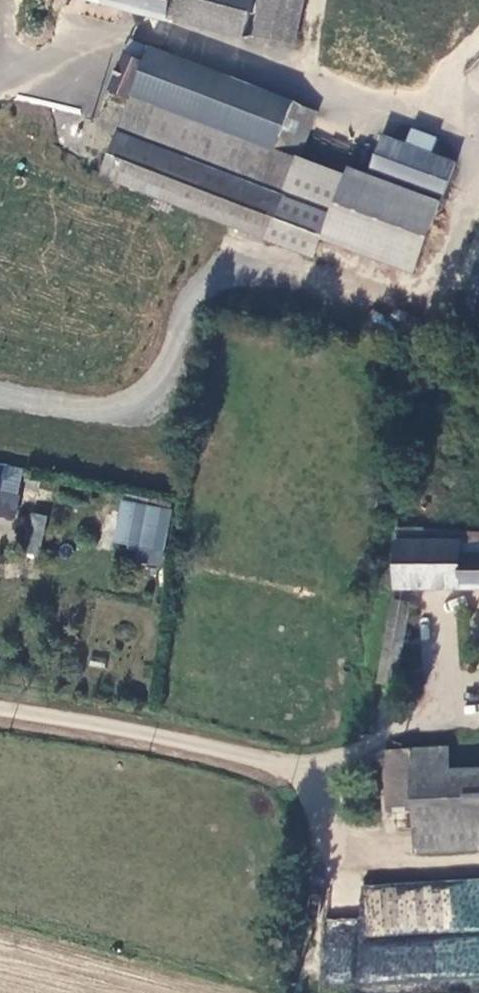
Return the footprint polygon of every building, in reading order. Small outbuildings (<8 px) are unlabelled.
[(173,0),(77,0),(167,24),(173,0)] [(167,24),(238,41),(250,0),(173,0),(167,24)] [(254,38),(298,48),(308,0),(261,0),(254,38)] [(153,53),(132,44),(110,91),(133,102),(134,98),(153,53)] [(279,153),(295,106),(153,53),(134,98),(140,100),(279,153)] [(304,155),(318,114),(295,106),(279,153),(140,100),(110,174),(277,235),(280,227),(304,155)] [(422,131),(415,147),(439,155),(444,139),(422,131)] [(377,176),(448,200),(462,164),(439,155),(415,147),(393,139),(377,176)] [(418,274),(443,202),(304,155),(280,227),(418,274)] [(15,522),(20,498),(3,494),(9,468),(0,466),(0,518),(15,522)] [(20,498),(26,471),(9,468),(3,494),(20,498)] [(176,510),(127,500),(119,540),(167,550),(176,510)] [(40,554),(46,515),(26,512),(20,551),(40,554)] [(391,589),(478,589),(478,535),(420,535),(420,528),(391,528),(391,589)] [(418,861),(478,858),(478,774),(448,775),(447,755),(384,758),(388,817),(414,818),(418,861)] [(362,882),(362,918),(323,918),(324,980),(478,978),(478,881),(362,882)]
